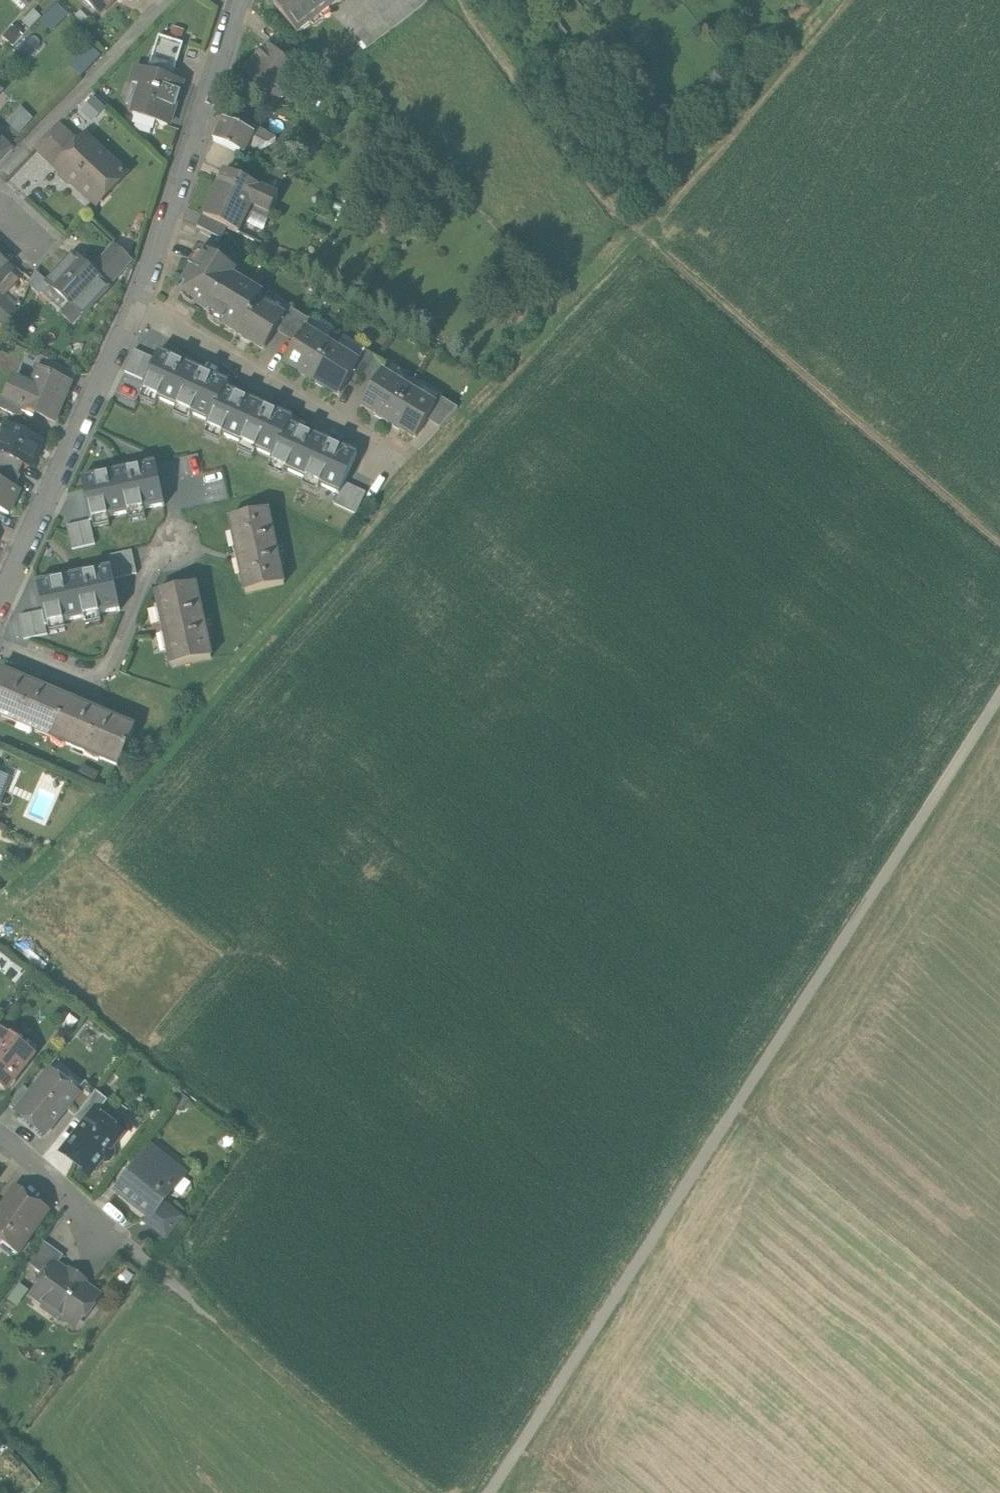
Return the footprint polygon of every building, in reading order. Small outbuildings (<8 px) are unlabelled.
[(101,13),(113,0),(88,0),(101,13)] [(299,33),(313,22),(311,20),(328,7),(330,9),(342,0),(274,0),(299,33)] [(69,14),(57,3),(40,21),(52,32),(69,14)] [(33,10),(23,22),(30,28),(40,17),(33,10)] [(22,36),(11,26),(1,37),(13,47),(22,36)] [(184,43),(161,36),(152,61),(167,66),(175,69),(184,43)] [(80,75),(81,76),(102,56),(88,43),(68,63),(80,75)] [(268,43),(243,69),(277,101),(300,76),(302,74),(285,59),(268,43)] [(319,63),(298,44),(285,59),(302,74),(300,76),(304,79),(319,63)] [(167,66),(152,61),(149,70),(164,75),(167,66)] [(149,70),(139,67),(133,82),(143,85),(134,114),(167,125),(182,81),(164,75),(149,70)] [(105,107),(93,96),(80,110),(92,121),(105,107)] [(20,106),(4,123),(17,135),(33,119),(20,106)] [(245,118),(228,110),(224,119),(240,127),(245,118)] [(240,127),(224,119),(215,139),(244,153),(248,146),(254,133),(252,132),(240,127)] [(263,125),(258,122),(252,132),(254,133),(248,146),(260,152),(277,139),(261,129),(263,125)] [(79,142),(60,123),(37,147),(56,166),(79,142)] [(126,173),(87,135),(79,142),(56,166),(96,204),(126,173)] [(0,143),(0,163),(13,149),(3,140),(0,143)] [(278,196),(225,170),(203,215),(227,227),(238,233),(252,205),(269,213),(278,196)] [(203,215),(202,215),(197,226),(221,238),(227,227),(203,215)] [(114,243),(90,270),(109,287),(132,261),(114,243)] [(234,268),(204,250),(184,283),(186,284),(183,289),(198,298),(195,301),(224,319),(221,322),(237,332),(257,299),(261,294),(230,275),(234,268)] [(90,270),(73,254),(47,282),(46,283),(48,284),(40,292),(39,294),(74,324),(109,287),(90,270)] [(11,270),(0,260),(0,282),(11,270)] [(47,282),(35,272),(29,285),(39,294),(40,292),(48,284),(46,283),(47,282)] [(10,303),(0,294),(0,314),(10,303)] [(257,299),(237,332),(263,348),(275,329),(284,316),(282,315),(257,299)] [(299,315),(287,307),(282,315),(284,316),(275,329),(286,336),(299,315)] [(311,322),(299,315),(286,336),(296,342),(304,328),(306,329),(311,322)] [(306,329),(304,328),(296,342),(284,361),(312,378),(332,345),(306,329)] [(356,361),(332,345),(312,378),(338,394),(352,372),(358,362),(356,361)] [(156,359),(135,349),(125,371),(146,381),(156,359)] [(376,357),(364,349),(356,361),(358,362),(352,372),(362,379),(376,357)] [(343,447),(288,423),(290,418),(224,389),(226,383),(213,377),(159,352),(156,359),(146,381),(142,390),(210,420),(208,426),(274,455),(271,461),(321,483),(321,482),(338,490),(354,453),(343,448),(343,447)] [(76,373),(39,355),(33,367),(39,370),(40,369),(67,382),(71,384),(76,373)] [(388,364),(376,357),(362,379),(372,385),(381,371),(383,372),(388,364)] [(39,370),(31,386),(14,378),(5,397),(5,398),(26,408),(54,422),(62,405),(57,403),(67,382),(40,369),(39,370)] [(383,372),(381,371),(372,385),(361,404),(388,421),(408,388),(383,372)] [(434,404),(408,388),(388,421),(415,438),(427,418),(435,405),(434,404)] [(5,398),(5,397),(1,395),(0,396),(0,408),(21,418),(26,408),(5,398)] [(458,407),(439,395),(434,404),(435,405),(427,418),(440,426),(458,407)] [(5,424),(0,435),(0,452),(21,462),(29,466),(41,441),(5,424)] [(15,473),(21,462),(0,452),(0,466),(15,473)] [(155,465),(84,480),(92,520),(105,517),(106,518),(149,509),(148,508),(164,505),(155,465)] [(0,466),(0,478),(10,483),(15,473),(0,466)] [(8,512),(20,488),(10,483),(0,478),(0,508),(8,512)] [(365,491),(345,481),(335,503),(355,513),(365,491)] [(267,510),(227,518),(230,533),(234,536),(237,549),(234,550),(236,561),(239,560),(242,575),(240,577),(243,591),(282,582),(267,510)] [(88,520),(66,524),(71,548),(93,543),(88,520)] [(131,549),(109,553),(111,566),(114,577),(136,572),(131,549)] [(99,568),(39,583),(47,623),(65,619),(66,620),(101,611),(101,610),(121,606),(114,577),(111,566),(99,569),(99,568)] [(193,583),(156,591),(159,605),(163,607),(166,623),(163,623),(165,633),(168,632),(171,647),(169,650),(172,664),(209,656),(193,583)] [(41,610),(19,615),(24,638),(28,637),(46,633),(41,610)] [(1,670),(0,673),(0,710),(1,710),(2,715),(18,722),(20,719),(33,724),(35,729),(50,736),(52,732),(66,698),(1,670)] [(134,726),(66,698),(52,732),(68,739),(69,743),(84,750),(86,746),(99,752),(101,757),(118,764),(134,726)] [(26,954),(45,971),(54,961),(35,944),(26,954)] [(5,1090),(14,1079),(13,1077),(32,1053),(13,1038),(12,1040),(0,1030),(0,1086),(5,1090)] [(32,1093),(17,1111),(45,1134),(66,1109),(78,1094),(77,1093),(50,1071),(32,1093)] [(86,1083),(77,1093),(78,1094),(66,1109),(75,1116),(96,1091),(86,1083)] [(23,1086),(8,1104),(17,1111),(32,1093),(23,1086)] [(75,1116),(72,1121),(81,1128),(93,1113),(96,1115),(108,1101),(96,1091),(75,1116)] [(81,1128),(63,1151),(91,1173),(101,1160),(103,1161),(109,1160),(113,1155),(112,1149),(111,1148),(121,1135),(96,1115),(93,1113),(81,1128)] [(149,1154),(147,1152),(117,1190),(150,1216),(151,1217),(162,1202),(166,1197),(162,1193),(176,1175),(164,1166),(163,1159),(156,1153),(149,1154)] [(172,1188),(180,1194),(192,1176),(184,1171),(172,1188)] [(0,1212),(0,1235),(4,1238),(0,1242),(0,1247),(12,1256),(18,1255),(26,1244),(26,1241),(24,1239),(45,1211),(16,1190),(4,1206),(0,1212)] [(162,1202),(151,1217),(150,1216),(146,1222),(165,1237),(181,1216),(162,1202)] [(43,1241),(28,1262),(46,1275),(55,1263),(57,1265),(63,1255),(43,1241)] [(57,1265),(55,1263),(46,1275),(33,1293),(45,1302),(44,1303),(75,1325),(84,1312),(89,1311),(92,1307),(91,1302),(97,1294),(81,1282),(82,1281),(70,1272),(69,1273),(57,1265)]
